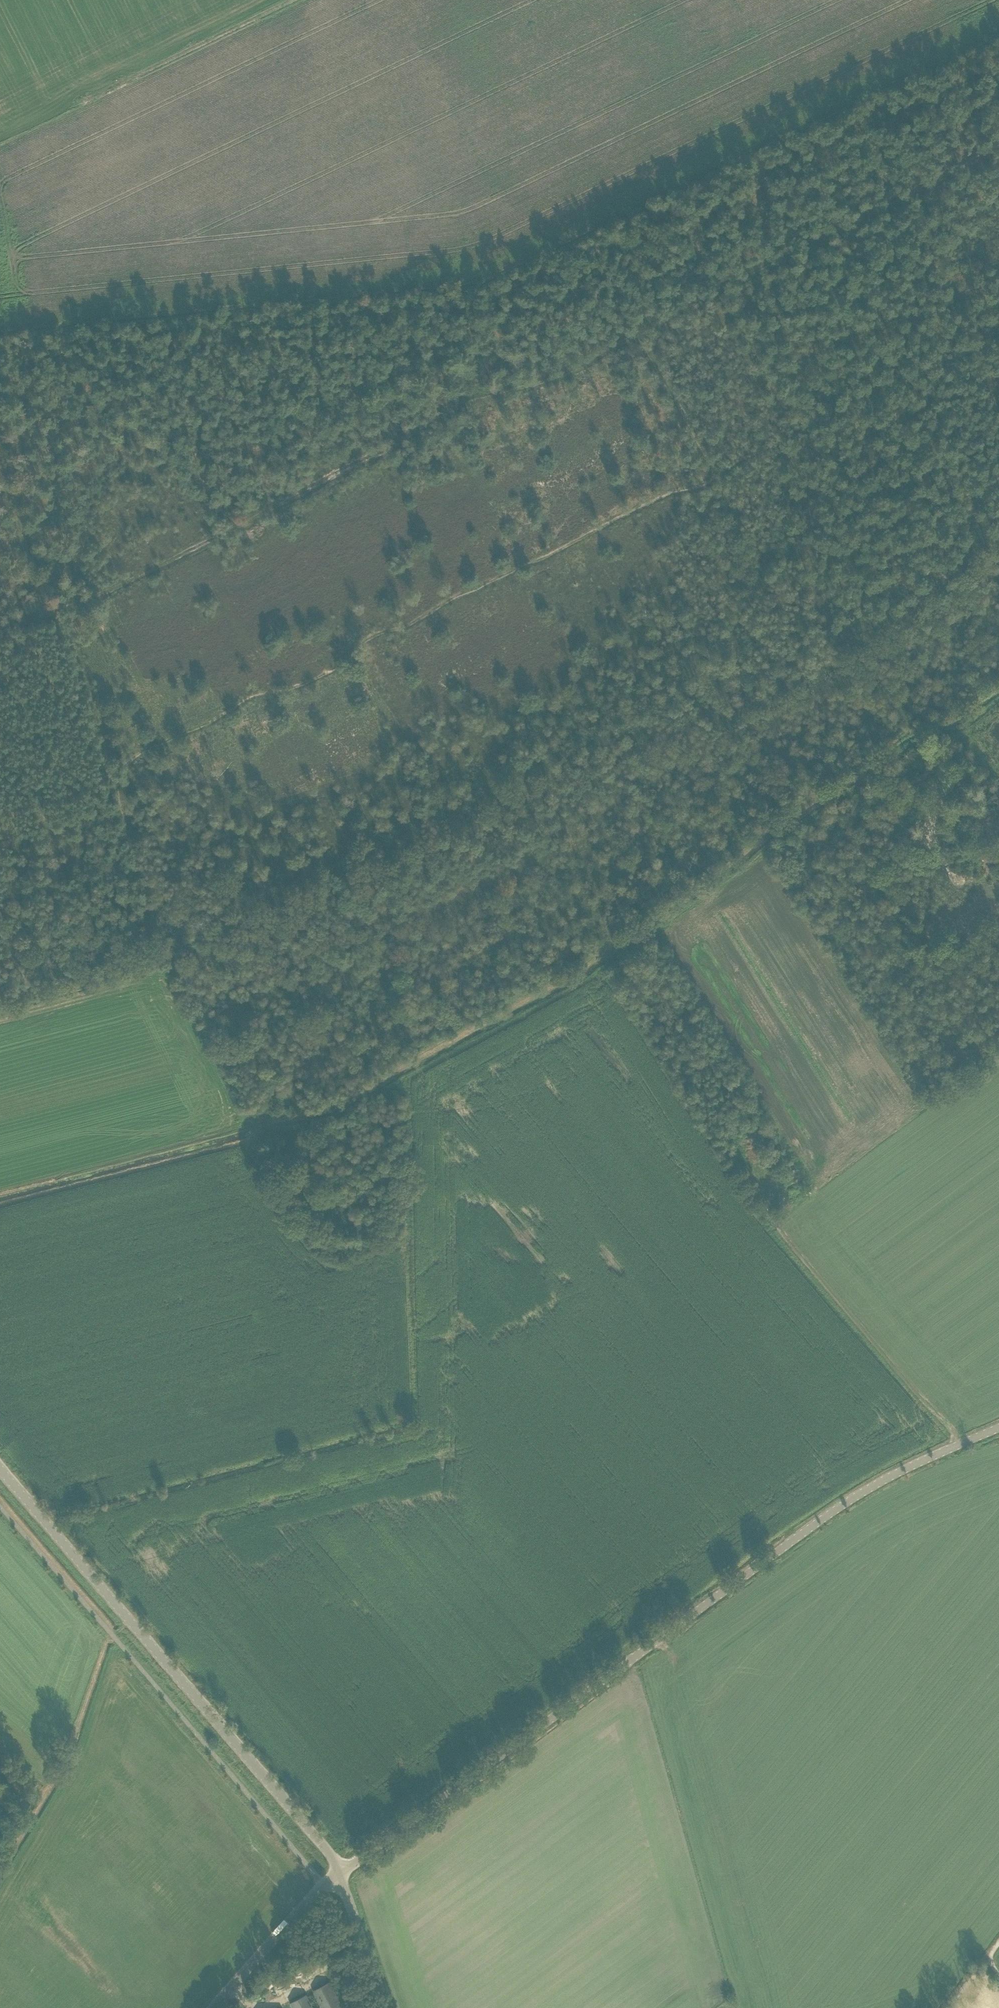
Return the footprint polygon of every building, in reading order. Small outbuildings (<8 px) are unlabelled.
[(322,2007),(342,2007),(329,1983),(313,1991),(322,2007)] [(292,2007),(313,2007),(306,1995),(290,2003),(292,2007)]
